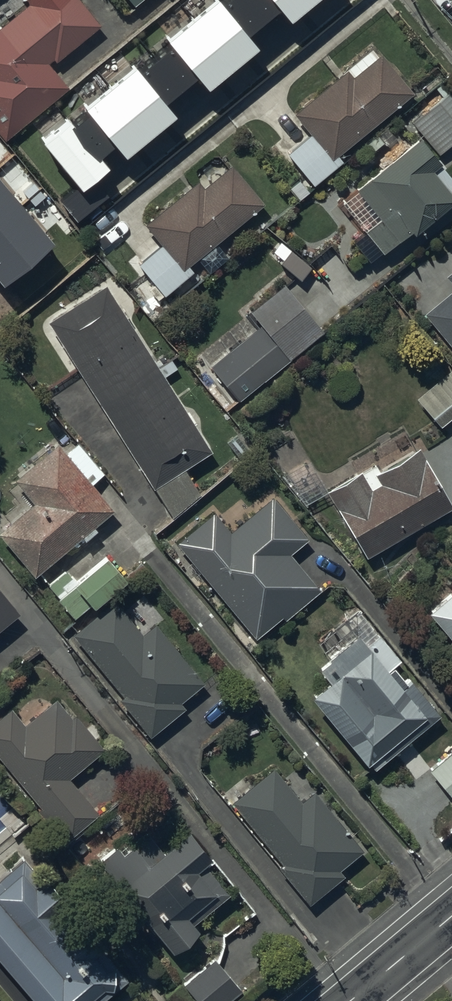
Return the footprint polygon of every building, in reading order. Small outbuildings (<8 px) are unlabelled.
[(80,0),(24,0),(26,3),(0,24),(0,134),(3,138),(67,86),(47,61),(53,56),(55,58),(99,23),(80,0)] [(42,138),(81,185),(63,200),(79,219),(106,198),(92,181),(107,169),(100,160),(117,146),(126,157),(176,117),(167,106),(199,79),(209,91),(260,49),(251,38),(281,13),(291,24),(320,0),(210,0),(42,138)] [(310,132),(287,152),(313,183),(341,159),(337,154),(412,90),(379,51),(352,74),(346,68),(294,112),(310,132)] [(412,120),(440,152),(451,142),(451,96),(447,90),(412,120)] [(363,229),(382,250),(409,227),(413,231),(451,197),(451,177),(438,160),(440,159),(418,133),(356,185),(358,187),(344,199),(367,226),(363,229)] [(159,242),(137,261),(154,282),(148,287),(157,298),(192,270),(187,263),(263,201),(231,162),(203,185),(197,178),(143,222),(159,242)] [(0,276),(47,238),(0,182),(0,276)] [(281,258),(279,261),(299,279),(311,266),(281,239),(272,249),(281,258)] [(105,282),(47,318),(167,514),(200,494),(182,464),(207,449),(105,282)] [(259,324),(210,364),(237,398),(322,329),(283,282),(248,311),(259,324)] [(423,310),(451,345),(451,286),(423,310)] [(416,396),(439,424),(451,414),(451,366),(416,396)] [(32,499),(0,527),(0,533),(34,573),(71,542),(74,545),(83,538),(96,527),(93,523),(113,506),(91,481),(103,470),(77,440),(66,450),(58,440),(13,477),(32,499)] [(418,443),(378,467),(375,461),(361,469),(360,468),(325,488),(366,557),(451,506),(451,500),(418,443)] [(308,458),(281,473),(304,502),(325,490),(308,458)] [(306,537),(271,493),(231,529),(214,508),(176,539),(255,636),(316,587),(288,551),(306,537)] [(125,575),(104,551),(73,576),(65,567),(47,582),(74,613),(90,600),(92,602),(125,575)] [(0,588),(0,621),(16,608),(0,588)] [(428,607),(451,636),(451,588),(428,607)] [(204,681),(153,620),(142,630),(114,597),(71,633),(122,693),(118,697),(150,734),(184,705),(180,701),(204,681)] [(398,658),(357,609),(340,622),(352,637),(319,665),(329,677),(309,693),(365,762),(368,760),(374,767),(439,714),(408,676),(404,679),(391,664),(398,658)] [(54,693),(24,719),(11,705),(0,714),(0,757),(41,806),(36,810),(62,841),(96,812),(65,775),(99,747),(54,693)] [(428,769),(451,797),(451,749),(428,769)] [(301,802),(270,766),(230,799),(282,861),(277,865),(309,902),(343,874),(338,867),(361,849),(313,792),(301,802)] [(210,856),(188,828),(161,849),(148,832),(133,844),(126,836),(97,860),(170,951),(198,929),(191,920),(226,891),(202,862),(210,856)] [(43,871),(38,875),(22,855),(0,874),(0,955),(38,1000),(99,1000),(127,977),(101,946),(104,943),(43,871)] [(212,956),(182,982),(198,1000),(223,1000),(239,987),(212,956)]
